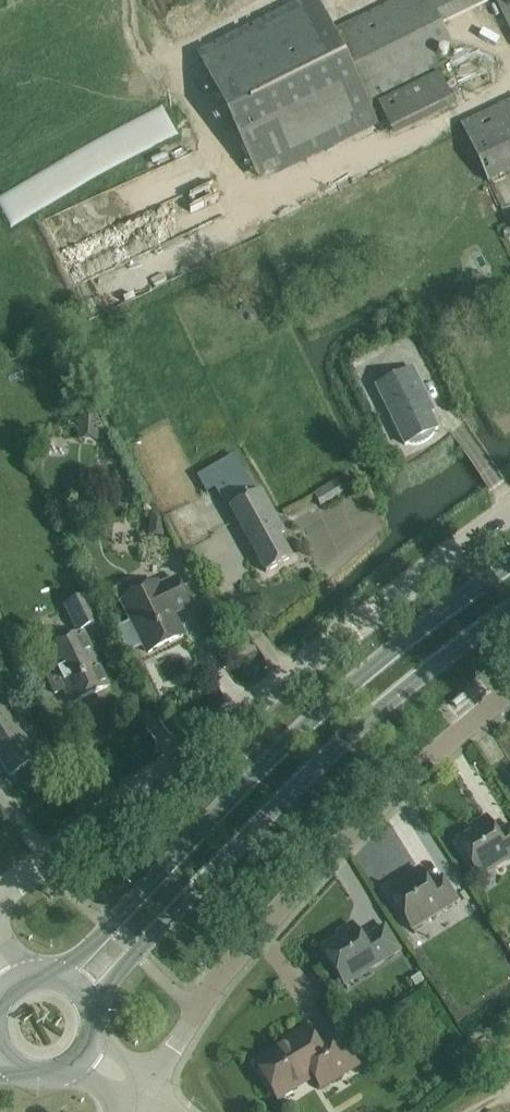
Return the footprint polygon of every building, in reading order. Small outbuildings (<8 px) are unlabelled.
[(196,55),(258,179),(422,98),(377,7),(374,0),(307,0),(196,55)] [(509,28),(509,0),(497,0),(509,28)] [(500,85),(498,41),(452,43),(454,87),(500,85)] [(461,123),(487,182),(509,171),(509,99),(461,123)] [(390,414),(405,445),(409,443),(411,444),(414,444),(418,444),(421,443),(425,441),(428,440),(430,437),(433,434),(434,431),(435,430),(438,428),(430,411),(427,413),(421,400),(428,397),(413,368),(376,386),(384,402),(389,399),(395,411),(390,414)] [(79,417),(78,439),(97,440),(99,418),(79,417)] [(197,478),(206,493),(217,487),(229,507),(255,553),(266,572),(292,557),(279,535),(285,531),(274,512),(261,489),(255,493),(235,455),(197,478)] [(313,492),(321,506),(343,493),(335,480),(313,492)] [(161,588),(158,583),(141,591),(136,580),(114,591),(119,602),(123,601),(133,621),(117,629),(128,652),(145,644),(149,653),(182,636),(171,614),(189,605),(177,580),(161,588)] [(86,597),(69,606),(81,630),(98,621),(86,597)] [(48,650),(64,684),(73,703),(107,687),(82,634),(48,650)] [(0,667),(0,678),(3,682),(9,679),(1,666),(0,667)] [(11,775),(38,757),(0,698),(0,758),(11,775)] [(472,832),(457,841),(477,873),(492,864),(495,869),(509,860),(509,825),(497,833),(486,816),(469,827),(472,832)] [(455,895),(443,876),(429,885),(419,868),(402,879),(405,884),(390,893),(410,925),(423,916),(427,922),(459,902),(455,895)] [(460,873),(452,878),(463,897),(471,892),(460,873)] [(340,938),(323,949),(342,980),(368,964),(372,969),(400,951),(385,926),(362,940),(352,924),(337,933),(340,938)] [(420,973),(411,979),(415,986),(425,980),(420,973)] [(286,1042),(255,1062),(275,1093),(311,1071),(323,1089),(359,1066),(338,1031),(317,1044),(305,1025),(284,1039),(286,1042)]
